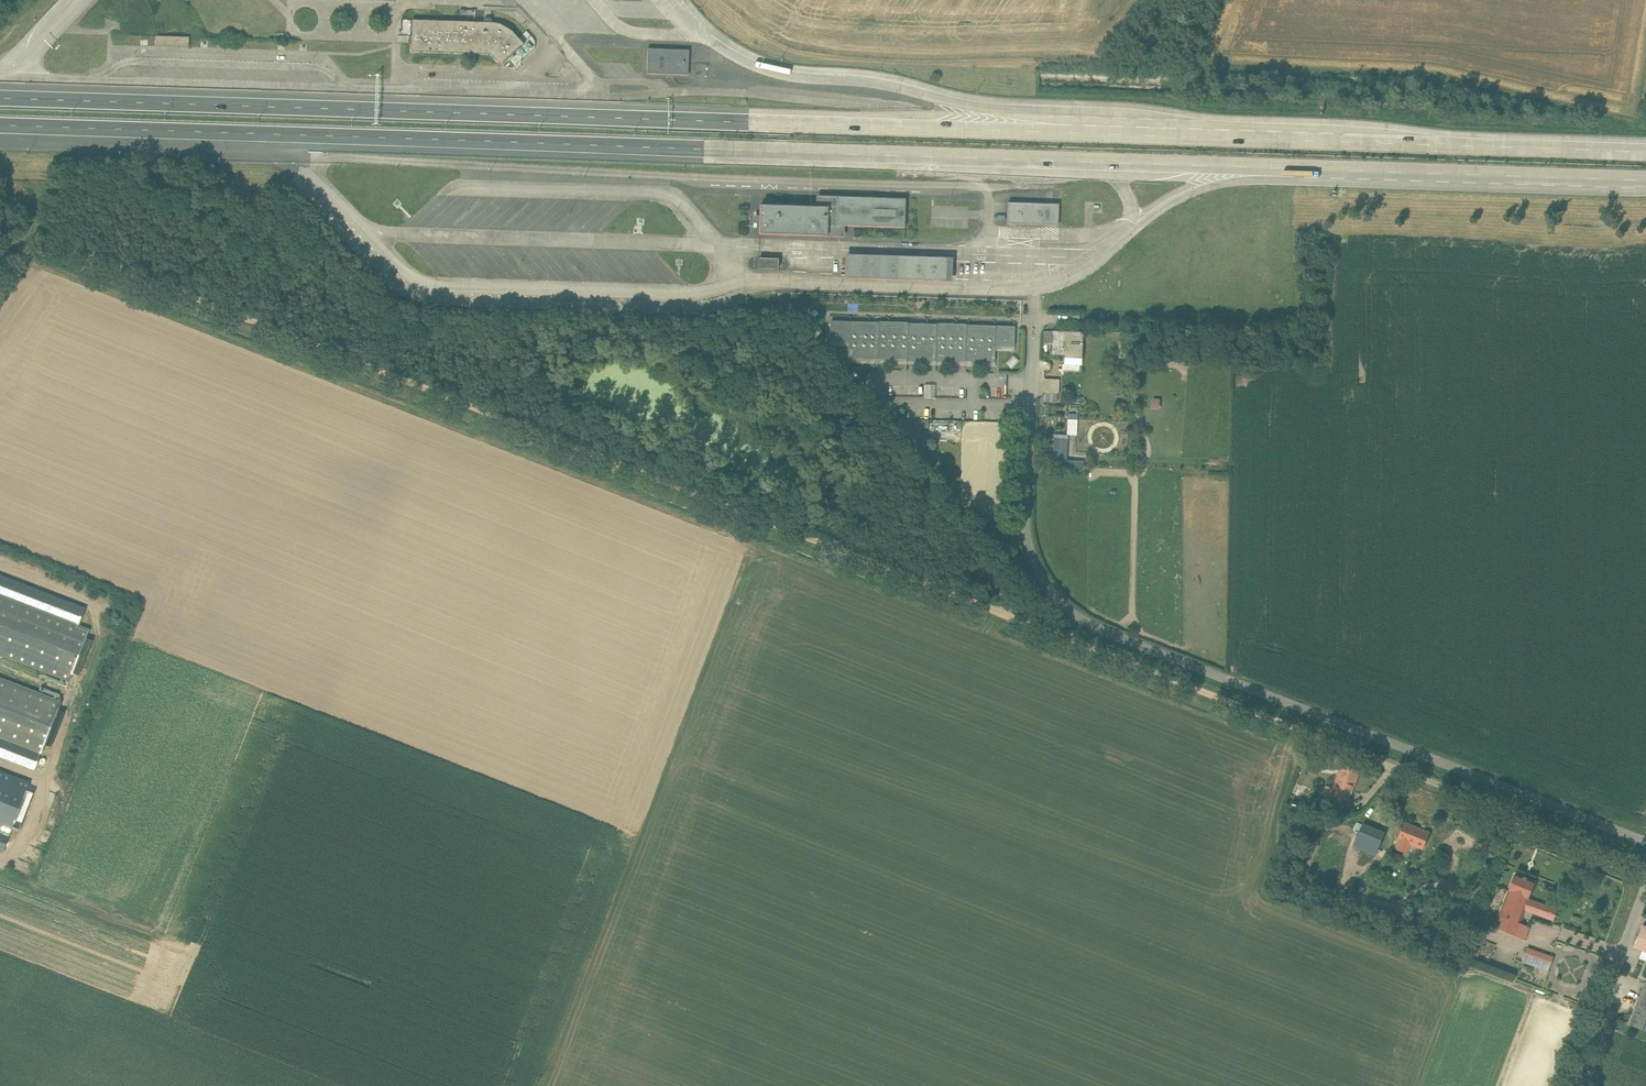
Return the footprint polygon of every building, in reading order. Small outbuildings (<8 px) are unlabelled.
[(412,36),(412,44),(412,52),(413,53),(493,54),(504,66),(528,44),(513,29),(508,26),(502,23),(495,22),(468,21),(459,21),(446,20),(414,19),(413,20),(412,36)] [(647,49),(646,75),(689,76),(689,50),(647,49)] [(906,201),(841,199),(841,200),(817,199),(816,211),(829,211),(828,239),(845,240),(845,228),(905,230),(906,201)] [(1059,205),(1008,203),(1008,225),(1058,226),(1059,205)] [(816,211),(761,208),(760,237),(828,239),(829,211),(816,211)] [(780,259),(760,258),(759,269),(780,269),(780,259)] [(954,261),(849,258),(849,279),(953,283),(954,261)] [(939,327),(910,326),(910,325),(881,324),(881,325),(832,323),(832,341),(851,341),(850,358),(880,359),(880,358),(909,358),(909,359),(938,360),(938,359),(967,360),(967,361),(996,362),(997,346),(1016,346),(1017,329),(968,327),(939,326),(939,327)] [(1083,333),(1067,332),(1067,331),(1065,331),(1065,332),(1054,332),(1054,331),(1053,331),(1052,355),(1065,356),(1065,358),(1083,358),(1084,332),(1083,332),(1083,333)] [(1064,388),(1050,387),(1049,401),(1063,401),(1064,388)] [(1067,412),(1067,434),(1076,434),(1077,412),(1067,412)] [(1066,459),(1067,434),(1051,433),(1050,466),(1082,467),(1082,460),(1066,459)] [(70,682),(73,673),(79,676),(93,640),(87,638),(90,629),(0,594),(0,655),(70,682)] [(41,753),(45,745),(51,747),(65,712),(59,709),(62,701),(0,677),(0,737),(41,753)] [(14,825),(16,820),(22,822),(38,782),(32,780),(34,774),(0,761),(0,820),(14,825)] [(1343,764),(1334,787),(1328,785),(1325,792),(1349,801),(1361,771),(1343,764)] [(1405,852),(1406,851),(1408,852),(1411,844),(1423,849),(1430,833),(1406,823),(1399,839),(1400,839),(1396,848),(1405,852)] [(1377,855),(1385,833),(1363,825),(1355,847),(1377,855)] [(1529,898),(1536,882),(1515,874),(1495,927),(1515,935),(1520,923),(1521,920),(1525,910),(1554,921),(1558,909),(1529,898)] [(1643,925),(1635,947),(1645,951),(1645,926),(1643,925)] [(1526,952),(1522,961),(1549,971),(1552,961),(1526,952)] [(1645,981),(1630,1024),(1645,1030),(1645,982),(1645,981)]
